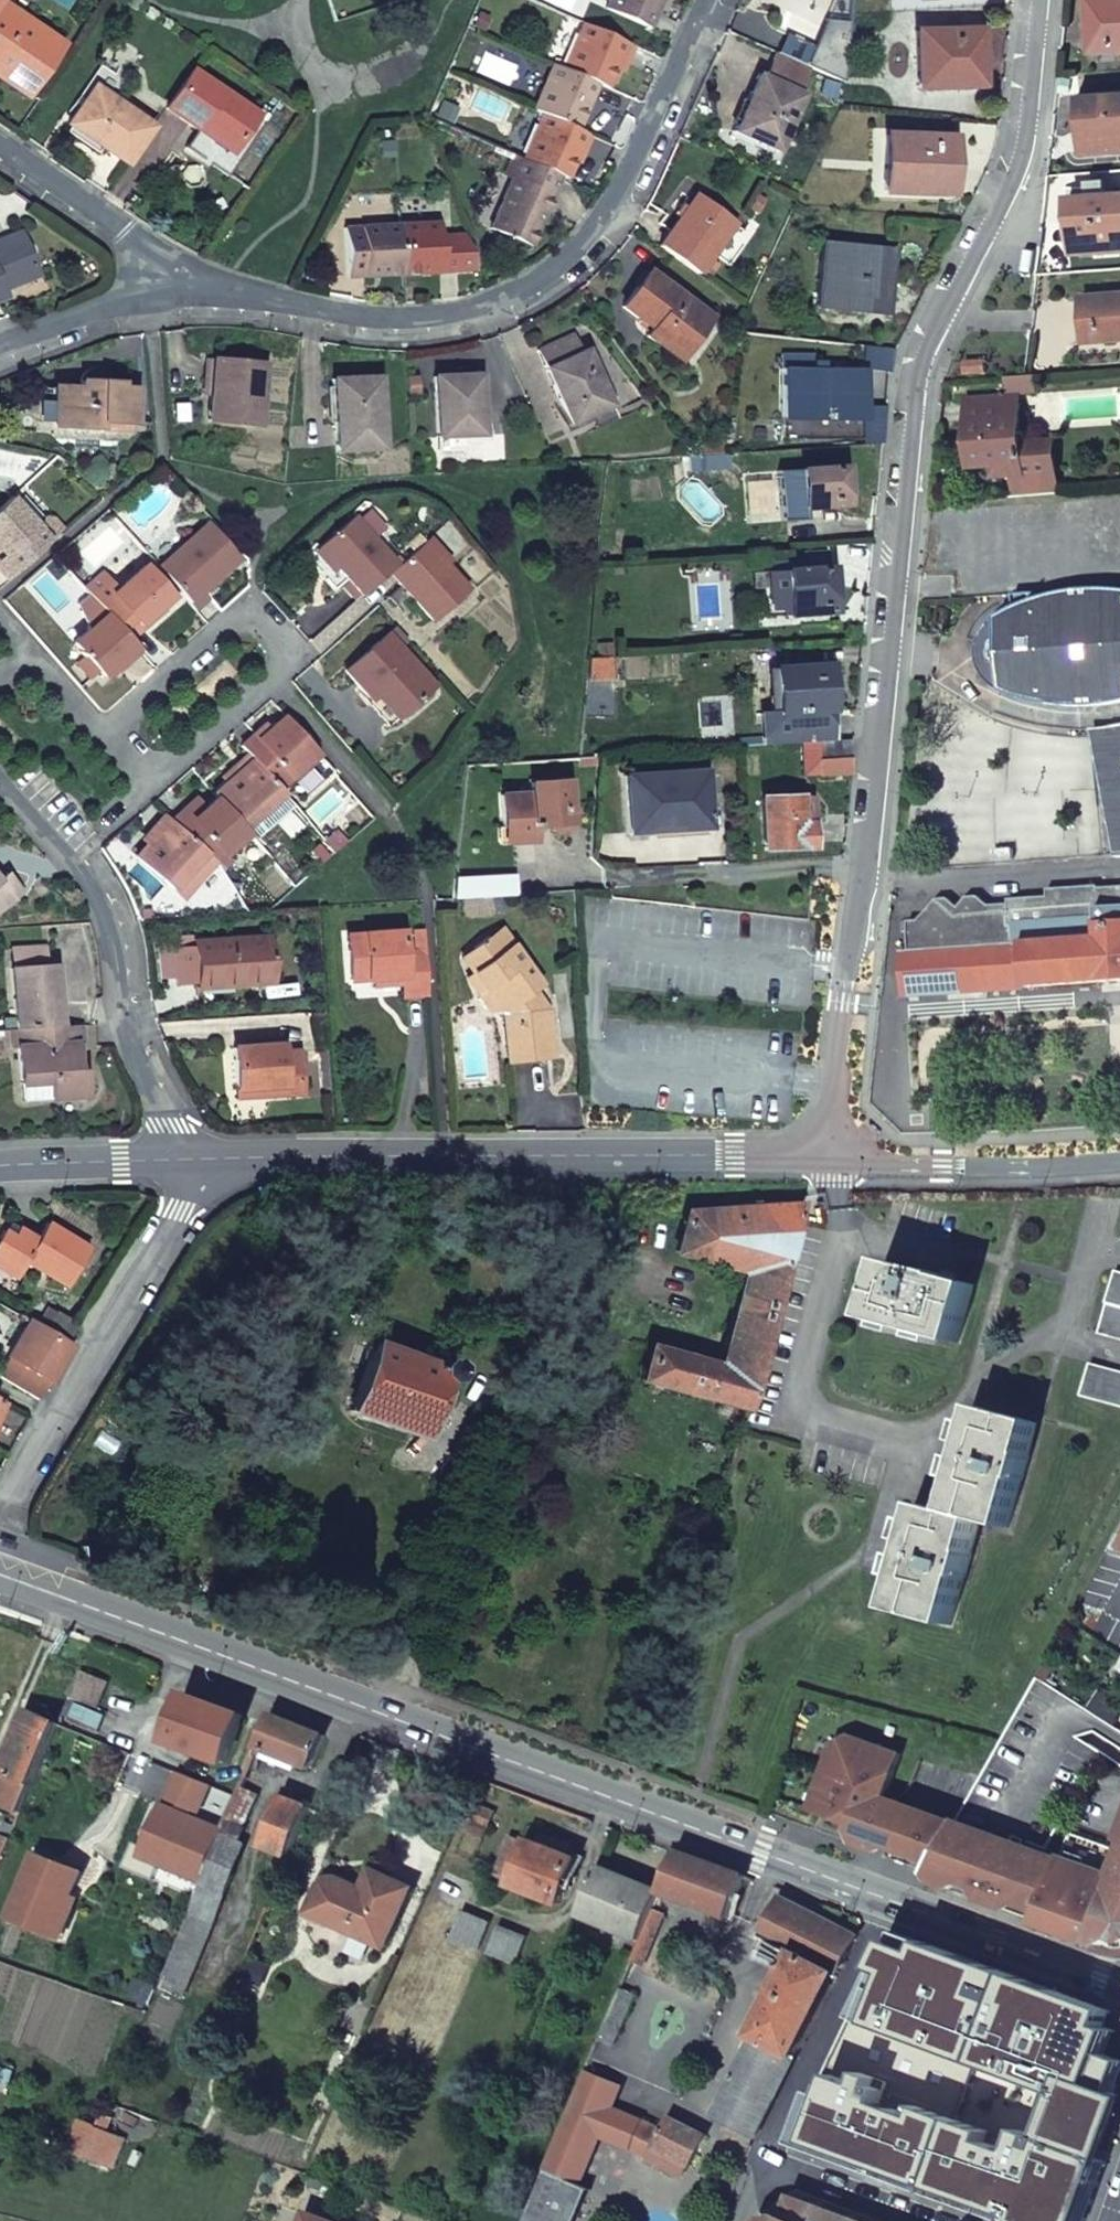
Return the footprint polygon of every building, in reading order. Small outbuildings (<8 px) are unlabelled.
[(604,7),(648,27),(660,0),(607,0),(604,7)] [(1093,47),(1119,45),(1119,0),(1089,0),(1093,47)] [(0,1),(0,68),(4,70),(0,76),(0,79),(25,95),(62,45),(0,1)] [(637,47),(584,22),(563,68),(598,83),(608,88),(616,70),(621,60),(630,64),(637,47)] [(944,30),(913,31),(916,86),(980,85),(978,36),(944,37),(944,30)] [(796,93),(808,67),(777,54),(766,77),(758,74),(734,131),(776,150),(802,95),(796,93)] [(625,74),(630,64),(621,60),(616,70),(625,74)] [(598,83),(563,68),(554,63),(533,109),(543,113),(578,129),(598,83)] [(256,115),(192,71),(165,108),(196,130),(200,124),(234,146),(256,115)] [(66,123),(125,165),(153,126),(94,85),(66,123)] [(1119,149),(1119,91),(1079,94),(1083,151),(1119,149)] [(588,133),(578,129),(543,113),(524,158),(560,175),(568,179),(588,133)] [(265,121),(256,115),(234,146),(244,153),(265,121)] [(200,124),(196,130),(229,153),(234,146),(200,124)] [(229,153),(196,130),(183,150),(226,179),(244,153),(234,146),(229,153)] [(952,139),(884,135),(883,191),(950,194),(952,139)] [(560,175),(524,158),(513,154),(503,175),(511,179),(489,228),(529,246),(560,175)] [(1069,194),(1070,218),(1076,218),(1078,249),(1119,247),(1119,192),(1069,194)] [(660,246),(698,275),(736,223),(697,194),(660,246)] [(476,269),(465,234),(438,235),(437,221),(399,223),(402,271),(476,269)] [(402,271),(399,223),(342,227),(345,274),(402,271)] [(5,296),(2,290),(37,276),(20,232),(0,240),(0,298),(5,296)] [(891,249),(821,242),(815,307),(843,311),(845,300),(886,304),(891,249)] [(647,336),(664,348),(676,333),(690,345),(710,319),(649,271),(624,307),(652,328),(647,336)] [(1083,329),(1102,327),(1103,343),(1119,341),(1119,296),(1080,299),(1083,329)] [(1102,327),(1083,329),(1085,344),(1103,343),(1102,327)] [(676,333),(664,348),(680,360),(690,345),(676,333)] [(574,334),(538,350),(570,423),(612,404),(587,350),(581,352),(574,334)] [(1024,353),(1007,351),(1005,365),(1022,367),(1024,353)] [(207,360),(205,383),(213,384),(211,394),(209,420),(258,425),(263,365),(207,360)] [(861,369),(782,368),(782,414),(861,415),(861,369)] [(480,374),(435,376),(437,436),(483,434),(480,374)] [(379,378),(333,379),(336,450),(382,448),(379,378)] [(81,388),(57,387),(55,427),(100,428),(101,422),(133,423),(134,387),(119,387),(120,381),(82,381),(81,388)] [(213,384),(205,383),(204,394),(211,394),(213,384)] [(972,468),(994,467),(1004,466),(1004,477),(1025,475),(1019,394),(1008,395),(1008,397),(968,400),(972,468)] [(722,454),(700,456),(687,457),(687,469),(728,466),(727,454),(722,454)] [(1004,466),(994,467),(995,478),(1004,477),(1004,466)] [(843,469),(778,472),(781,508),(846,505),(843,469)] [(10,497),(0,506),(0,554),(2,556),(0,558),(0,566),(7,575),(48,539),(10,497)] [(338,567),(362,595),(389,572),(397,565),(354,517),(320,546),(338,567)] [(208,524),(158,566),(189,601),(239,559),(208,524)] [(451,561),(430,536),(426,541),(446,565),(451,561)] [(397,565),(389,572),(432,622),(469,591),(446,565),(426,541),(397,565)] [(332,573),(338,567),(320,546),(314,551),(332,573)] [(968,552),(958,552),(959,565),(969,564),(968,552)] [(96,583),(88,591),(107,613),(129,638),(143,626),(139,622),(171,595),(145,565),(112,592),(108,587),(96,583)] [(831,568),(768,572),(771,611),(787,609),(788,616),(833,612),(831,568)] [(1115,589),(1012,596),(1013,608),(998,617),(999,625),(1003,680),(1003,690),(1023,698),(1039,704),(1046,704),(1046,705),(1069,705),(1070,706),(1088,705),(1093,704),(1105,702),(1112,700),(1115,700),(1119,699),(1119,589),(1115,589)] [(129,638),(107,613),(73,641),(104,678),(138,648),(129,638)] [(400,647),(408,639),(396,625),(387,631),(400,647)] [(990,681),(1003,680),(999,625),(986,626),(990,681)] [(433,685),(400,647),(387,631),(351,663),(344,669),(371,699),(379,692),(399,715),(433,685)] [(587,660),(582,703),(616,700),(613,658),(587,660)] [(760,714),(762,745),(816,741),(833,740),(828,664),(773,669),(776,713),(760,714)] [(386,725),(399,715),(379,692),(371,699),(366,703),(386,725)] [(241,747),(248,755),(278,788),(317,753),(285,717),(258,740),(254,735),(241,747)] [(1113,730),(1110,730),(1097,731),(1119,853),(1119,846),(1113,730)] [(819,776),(850,774),(850,769),(849,739),(833,740),(816,741),(819,776)] [(238,771),(213,794),(217,798),(242,827),(281,792),(278,788),(248,755),(234,767),(238,771)] [(704,772),(623,777),(628,832),(708,826),(704,772)] [(509,837),(533,835),(533,826),(569,824),(566,781),(531,784),(532,795),(506,797),(500,797),(502,827),(509,837)] [(800,796),(761,798),(763,850),(813,847),(812,823),(802,824),(800,796)] [(171,822),(215,862),(247,834),(242,827),(217,798),(205,809),(192,820),(184,810),(171,822)] [(197,798),(184,810),(192,820),(205,809),(197,798)] [(190,889),(215,862),(171,822),(163,815),(151,829),(157,833),(136,857),(171,890),(180,880),(190,889)] [(533,842),(533,835),(509,837),(502,827),(504,844),(533,842)] [(1011,851),(992,851),(992,860),(1011,860),(1011,851)] [(22,891),(7,872),(0,878),(0,910),(22,891)] [(452,898),(515,894),(514,875),(455,878),(452,898)] [(180,880),(171,890),(181,899),(190,889),(180,880)] [(906,995),(1119,980),(1119,887),(1098,889),(1098,886),(1048,890),(1049,896),(1008,899),(1008,903),(990,904),(978,896),(968,897),(958,907),(948,898),(939,898),(919,920),(909,920),(910,950),(906,949),(903,953),(906,995)] [(475,901),(465,901),(465,913),(476,912),(475,901)] [(484,939),(489,946),(502,936),(497,929),(484,939)] [(425,951),(423,931),(413,931),(416,951),(425,951)] [(425,951),(416,951),(403,952),(401,932),(346,937),(349,981),(374,979),(403,977),(404,984),(405,996),(428,995),(425,951)] [(555,1059),(548,1008),(531,1011),(530,994),(535,990),(542,985),(502,936),(489,946),(495,953),(471,972),(484,989),(477,996),(494,1015),(505,1012),(512,1020),(507,1028),(511,1063),(555,1059)] [(177,984),(197,983),(231,980),(231,985),(254,982),(253,970),(269,969),(267,938),(195,942),(195,946),(175,948),(177,984)] [(460,959),(471,972),(495,953),(489,946),(484,939),(460,959)] [(12,950),(13,970),(47,967),(45,946),(12,950)] [(12,970),(17,1030),(57,1026),(55,1003),(59,1003),(58,981),(52,982),(51,966),(47,967),(13,970),(12,970)] [(269,982),(269,969),(253,970),(254,982),(269,982)] [(375,986),(404,984),(403,977),(374,979),(375,986)] [(882,980),(880,1005),(888,1005),(890,981),(882,980)] [(531,1011),(548,1008),(535,990),(530,994),(531,1011)] [(14,1019),(4,1019),(5,1029),(15,1028),(14,1019)] [(17,1030),(18,1049),(21,1085),(37,1084),(38,1088),(50,1087),(50,1098),(86,1095),(84,1071),(77,1071),(74,1045),(83,1044),(81,1024),(57,1026),(17,1030)] [(17,1030),(9,1030),(11,1049),(18,1049),(17,1030)] [(234,1048),(237,1090),(284,1087),(284,1096),(303,1095),(300,1053),(283,1053),(282,1045),(234,1048)] [(22,1100),(50,1098),(50,1087),(38,1088),(37,1084),(21,1085),(22,1100)] [(284,1087),(237,1090),(237,1099),(284,1096),(284,1087)] [(686,1209),(685,1214),(675,1251),(745,1270),(727,1334),(728,1334),(765,1344),(803,1203),(686,1209)] [(88,1248),(47,1223),(37,1239),(18,1228),(13,1236),(3,1229),(0,1233),(0,1269),(15,1278),(25,1261),(65,1285),(88,1248)] [(918,1268),(886,1260),(870,1318),(959,1343),(975,1284),(944,1275),(944,1274),(919,1267),(918,1268)] [(1117,1271),(1100,1331),(1119,1337),(1119,1271),(1117,1271)] [(56,1312),(45,1329),(65,1341),(76,1323),(56,1312)] [(45,1329),(30,1320),(0,1370),(0,1375),(40,1398),(50,1381),(72,1345),(65,1341),(45,1329)] [(728,1334),(727,1334),(719,1366),(650,1347),(640,1379),(748,1409),(765,1344),(728,1334)] [(423,1402),(434,1406),(445,1374),(450,1375),(454,1369),(454,1364),(450,1361),(444,1361),(440,1366),(374,1341),(350,1410),(412,1432),(423,1402)] [(1092,1365),(1083,1395),(1119,1406),(1119,1373),(1092,1365)] [(978,1407),(964,1457),(958,1479),(948,1512),(922,1504),(907,1556),(901,1578),(893,1608),(951,1625),(964,1577),(966,1577),(973,1553),(970,1553),(980,1520),(1008,1528),(1021,1479),(1023,1480),(1029,1456),(1027,1455),(1037,1423),(978,1407)] [(958,1479),(964,1457),(956,1455),(950,1477),(958,1479)] [(894,1576),(901,1578),(907,1556),(900,1554),(894,1576)] [(1107,1621),(1119,1625),(1119,1573),(1107,1621)] [(111,1679),(84,1668),(73,1695),(101,1706),(111,1679)] [(243,1713),(188,1694),(172,1741),(227,1760),(243,1713)] [(27,1708),(1,1770),(34,1783),(60,1721),(27,1708)] [(324,1734),(272,1713),(259,1746),(311,1767),(324,1734)] [(890,1785),(902,1751),(851,1733),(835,1740),(811,1808),(854,1823),(861,1804),(867,1805),(866,1811),(868,1818),(859,1826),(859,1828),(859,1831),(860,1834),(863,1837),(864,1838),(867,1840),(870,1840),(873,1839),(875,1837),(877,1835),(877,1833),(877,1831),(877,1829),(876,1827),(875,1826),(874,1821),(879,1820),(884,1811),(881,1806),(878,1805),(880,1800),(883,1801),(886,1794),(879,1791),(890,1785)] [(1,1770),(0,1772),(0,1800),(23,1810),(34,1783),(1,1770)] [(243,1784),(239,1793),(228,1818),(245,1825),(260,1792),(243,1784)] [(223,1832),(224,1829),(139,1794),(119,1842),(143,1853),(204,1879),(223,1832)] [(880,1850),(889,1846),(905,1802),(886,1794),(883,1801),(880,1800),(878,1805),(881,1806),(884,1811),(879,1820),(874,1821),(875,1826),(876,1827),(877,1829),(877,1831),(877,1833),(877,1835),(875,1837),(873,1839),(870,1840),(867,1840),(864,1838),(863,1837),(860,1834),(859,1831),(859,1828),(859,1826),(868,1818),(866,1811),(867,1805),(861,1804),(854,1823),(851,1828),(856,1842),(880,1850)] [(264,1843),(290,1855),(310,1806),(285,1795),(264,1843)] [(1071,1836),(1060,1864),(1039,1855),(1040,1852),(905,1802),(889,1846),(894,1856),(930,1870),(934,1881),(956,1889),(966,1884),(978,1888),(982,1899),(1014,1911),(1025,1905),(1045,1913),(1041,1921),(1039,1926),(1097,1947),(1099,1944),(1104,1946),(1119,1940),(1119,1854),(1071,1836)] [(495,1810),(477,1803),(467,1828),(484,1836),(495,1810)] [(248,1826),(245,1825),(228,1818),(224,1829),(223,1832),(242,1840),(248,1826)] [(176,1945),(163,1977),(189,1987),(214,1923),(210,1921),(242,1840),(223,1832),(204,1879),(195,1900),(189,1913),(176,1945)] [(560,1904),(578,1857),(529,1839),(529,1841),(512,1834),(496,1875),(513,1882),(513,1886),(560,1904)] [(10,1840),(0,1836),(0,1866),(10,1840)] [(676,1850),(660,1891),(659,1892),(728,1919),(745,1875),(676,1850)] [(13,1915),(44,1929),(60,1890),(66,1893),(76,1869),(39,1853),(13,1915)] [(579,1913),(640,1939),(652,1910),(659,1892),(660,1891),(599,1865),(579,1913)] [(310,1912),(386,1947),(413,1888),(373,1869),(365,1889),(351,1882),(339,1879),(334,1877),(329,1879),(324,1881),(310,1912)] [(966,1884),(956,1889),(982,1899),(978,1888),(966,1884)] [(60,1890),(44,1929),(56,1934),(72,1895),(66,1893),(60,1890)] [(755,2138),(857,1934),(780,1896),(762,1935),(765,1936),(758,1949),(788,1965),(712,2116),(755,2138)] [(1014,1911),(1041,1921),(1045,1913),(1025,1905),(1014,1911)] [(162,1939),(176,1945),(189,1913),(175,1907),(162,1939)] [(463,1908),(451,1937),(480,1948),(492,1920),(463,1908)] [(640,1939),(632,1960),(647,1966),(653,1951),(667,1916),(652,1910),(640,1939)] [(528,1935),(500,1924),(488,1952),(517,1963),(528,1935)] [(777,2146),(1000,2220),(1081,2220),(1119,2110),(1119,2099),(1112,2096),(1119,2075),(1119,2060),(1105,2055),(1115,2030),(1106,2026),(1111,2011),(882,1926),(777,2146)] [(442,1961),(450,1942),(424,1931),(416,1950),(442,1961)] [(709,1967),(706,1974),(712,1977),(715,1970),(709,1967)] [(636,1993),(620,1987),(599,2039),(615,2045),(636,1993)] [(661,2130),(645,2122),(631,2148),(651,2158),(648,2163),(671,2175),(680,2172),(685,2163),(691,2166),(706,2135),(669,2117),(661,2130)] [(125,2138),(99,2127),(87,2155),(114,2165),(125,2138)] [(545,2170),(524,2220),(576,2220),(588,2188),(545,2170)] [(792,2198),(785,2217),(777,2217),(770,2218),(765,2220),(856,2220),(792,2198)]
